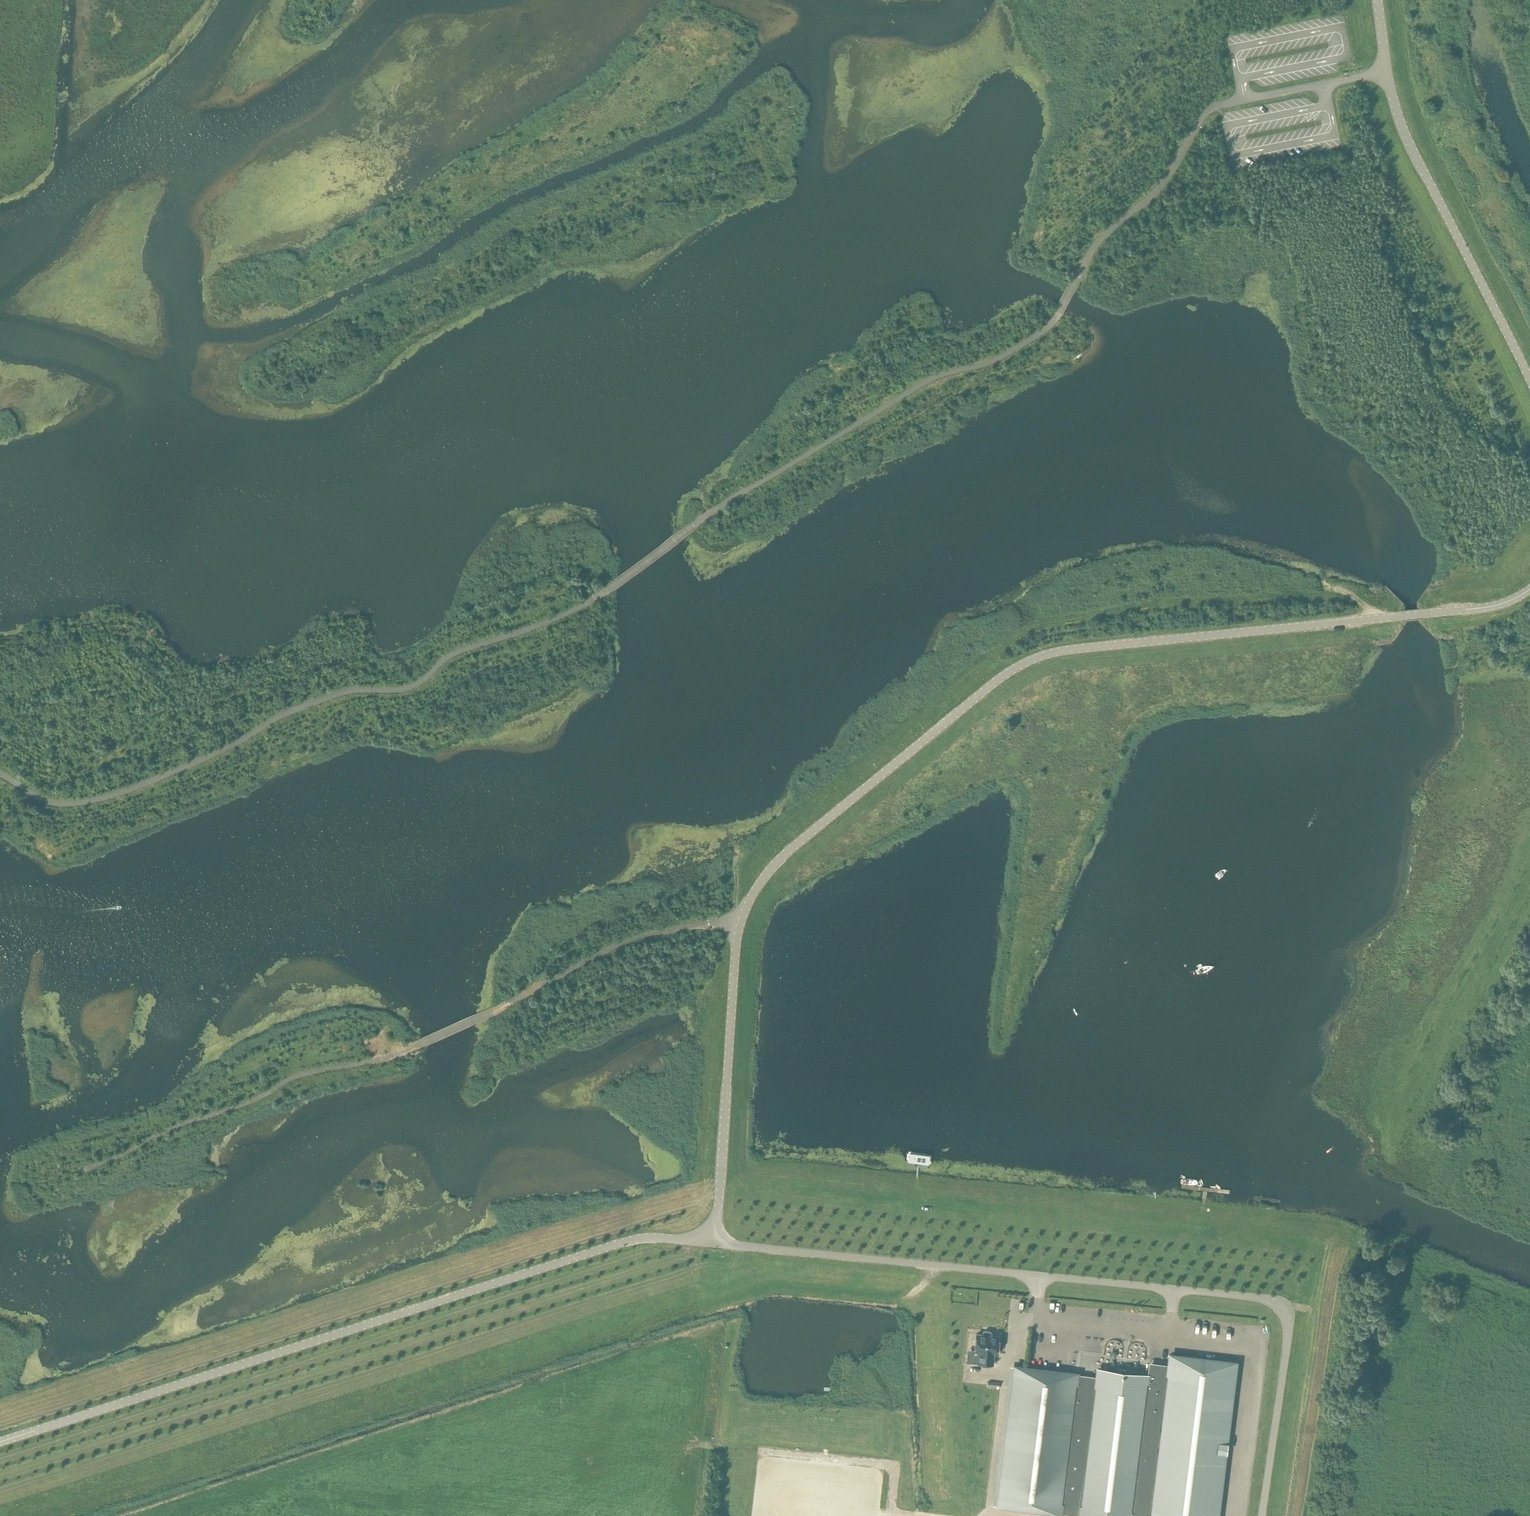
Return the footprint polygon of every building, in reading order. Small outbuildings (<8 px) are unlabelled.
[(989,1345),(992,1327),(984,1326),(985,1324),(977,1323),(977,1325),(970,1324),(968,1342),(974,1343),(973,1354),(980,1355),(982,1344),(989,1345)] [(998,1506),(1060,1513),(1060,1512),(1062,1512),(1080,1514),(1082,1515),(1218,1515),(1236,1363),(1170,1355),(1169,1365),(1166,1385),(1147,1382),(1148,1376),(1147,1375),(1098,1369),(1097,1378),(1077,1375),(1077,1374),(1015,1367),(1001,1486),(998,1506)]
